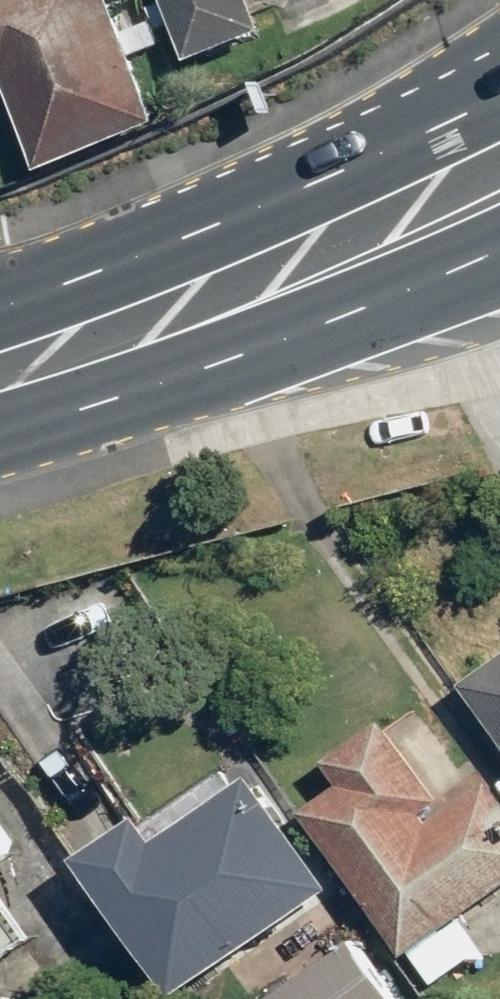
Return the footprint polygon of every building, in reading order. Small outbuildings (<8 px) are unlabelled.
[(118,0),(0,0),(0,94),(26,83),(58,160),(166,116),(118,0)] [(193,58),(271,30),(261,0),(172,0),(193,58)] [(474,686),(499,723),(499,668),(474,686)] [(312,813),(415,956),(422,950),(444,981),(495,944),(475,916),(499,898),(499,789),(493,780),(470,796),(411,714),(335,769),(348,787),(312,813)] [(158,820),(98,861),(194,998),(345,893),(261,773),(170,837),(158,820)] [(46,938),(27,911),(34,906),(8,869),(30,854),(0,810),(0,970),(46,938)] [(360,939),(282,998),(406,998),(360,939)]
